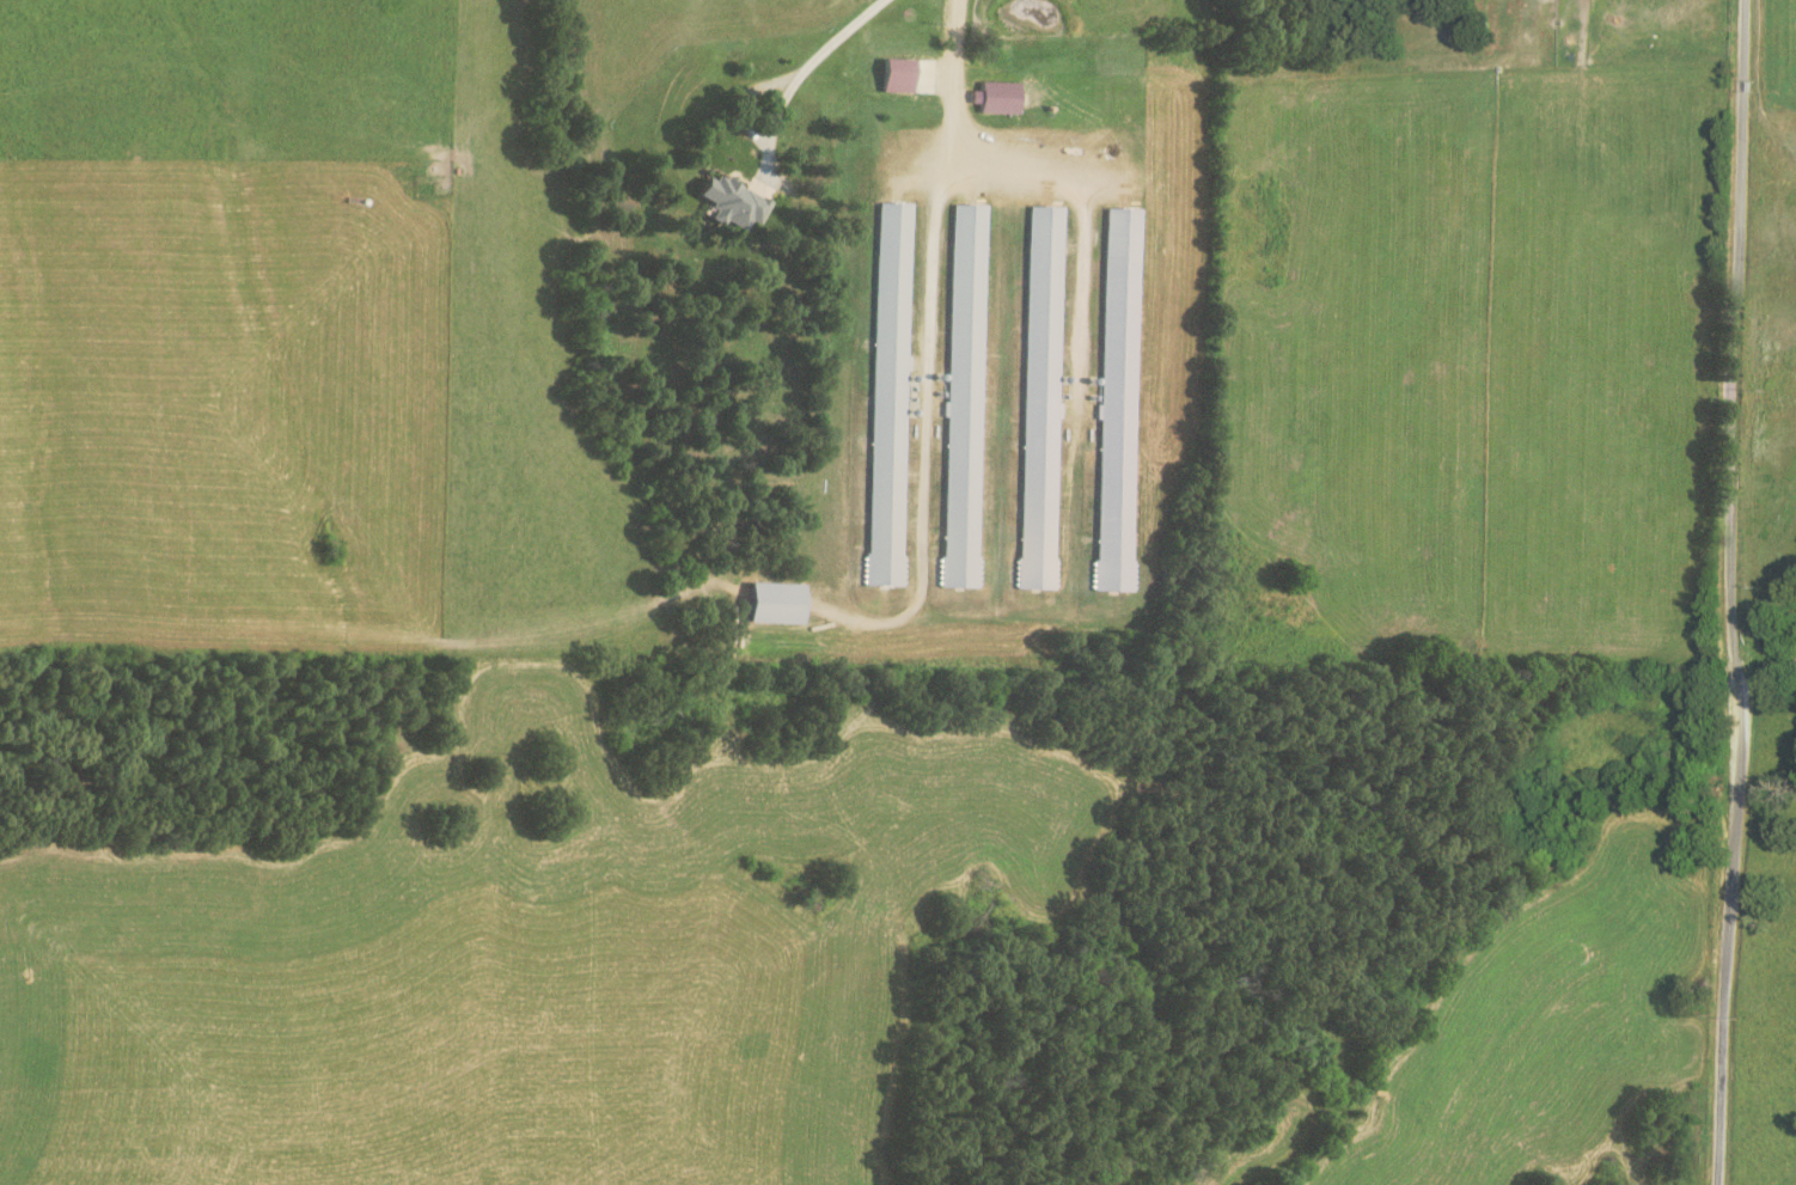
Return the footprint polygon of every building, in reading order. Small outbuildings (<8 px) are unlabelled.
[(907,59),(874,60),(875,93),(907,92),(907,59)] [(1015,83),(976,82),(975,113),(1014,114),(1015,83)] [(766,201),(710,176),(708,181),(696,176),(687,196),(709,206),(705,216),(740,232),(746,221),(756,225),(766,201)] [(906,204),(872,203),(865,587),(899,588),(906,204)] [(982,206),(948,205),(941,588),(975,589),(982,206)] [(1060,207),(1025,206),(1018,590),(1052,591),(1060,207)] [(1135,209),(1101,208),(1094,592),(1129,593),(1135,209)] [(794,585),(740,583),(739,623),(792,625),(794,585)]
